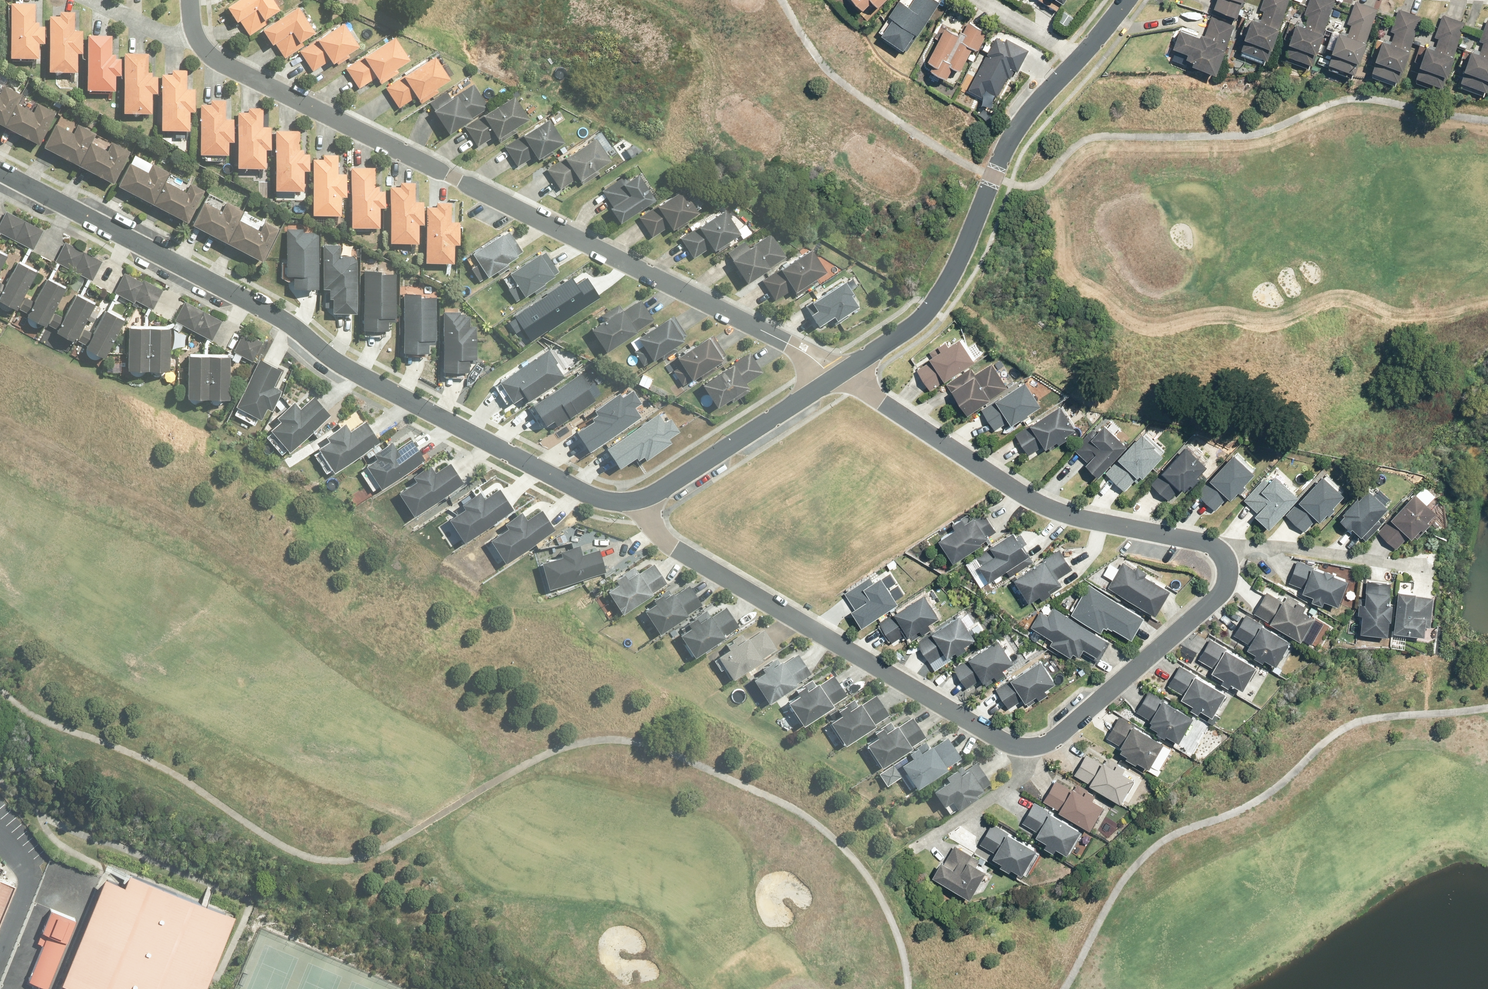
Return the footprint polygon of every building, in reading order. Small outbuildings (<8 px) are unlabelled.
[(266,18),(280,9),(274,0),(237,0),(227,6),(237,21),(240,20),(250,35),(269,22),(266,18)] [(862,11),(872,1),(878,7),(885,0),(852,0),(862,11)] [(914,30),(917,32),(939,1),(938,0),(912,0),(909,4),(903,0),(897,0),(889,12),(893,15),(881,32),(902,47),(914,30)] [(1214,9),(1238,18),(1244,0),(1218,0),(1214,9)] [(1289,0),(1264,0),(1260,10),(1265,11),(1261,22),(1253,19),(1253,20),(1246,18),(1240,34),(1246,37),(1241,51),(1268,60),(1279,27),(1289,0)] [(1335,0),(1310,0),(1305,14),(1309,16),(1305,27),(1297,24),(1297,25),(1290,23),(1284,39),(1291,42),(1290,45),(1291,45),(1287,55),(1313,65),(1316,54),(1318,55),(1325,35),(1323,34),(1324,32),(1335,0)] [(1367,43),(1379,9),(1356,1),(1349,23),(1352,24),(1349,36),(1341,33),(1340,34),(1334,32),(1328,47),(1334,50),(1333,53),(1334,54),(1330,65),(1356,74),(1360,63),(1361,64),(1368,43),(1367,43)] [(11,2),(10,57),(39,58),(40,42),(45,42),(45,25),(39,25),(39,21),(35,21),(36,3),(11,2)] [(302,40),(315,32),(298,6),(263,29),(272,43),(275,42),(285,58),(305,45),(302,40)] [(1409,51),(1421,17),(1400,9),(1392,31),(1396,32),(1392,43),(1384,41),(1383,41),(1377,39),(1372,54),(1378,56),(1377,61),(1377,62),(1373,73),(1399,82),(1403,71),(1406,72),(1412,52),(1409,51)] [(50,16),(49,70),(77,71),(77,51),(82,51),(83,30),(74,29),(75,11),(60,11),(60,16),(50,16)] [(1454,57),(1466,22),(1443,15),(1435,36),(1440,38),(1436,50),(1421,44),(1415,62),(1422,64),(1417,79),(1444,88),(1447,77),(1450,77),(1456,57),(1454,57)] [(1194,66),(1217,76),(1235,25),(1212,17),(1205,35),(1203,35),(1201,38),(1181,29),(1174,49),(1189,54),(1187,59),(1195,63),(1194,66)] [(1481,41),(1485,43),(1481,54),(1466,49),(1460,65),(1467,68),(1466,69),(1467,70),(1463,82),(1487,92),(1487,21),(1481,41)] [(338,64),(350,56),(348,53),(359,46),(344,22),(300,51),(313,71),(330,60),(333,64),(336,62),(338,64)] [(933,65),(930,71),(946,79),(952,68),(961,72),(972,48),(978,51),(988,33),(969,22),(963,33),(961,32),(959,35),(945,28),(928,62),(933,65)] [(112,53),(113,36),(88,35),(86,89),(115,90),(116,74),(121,74),(122,57),(116,57),(116,54),(112,53)] [(395,36),(346,68),(360,88),(377,77),(381,84),(400,72),(397,68),(411,59),(395,36)] [(1004,40),(996,36),(968,88),(982,96),(985,90),(997,96),(1008,76),(1010,77),(1014,68),(1017,70),(1028,49),(1006,37),(1004,40)] [(148,72),(149,54),(125,53),(124,112),(152,113),(153,92),(158,92),(159,76),(151,76),(151,72),(148,72)] [(435,54),(385,87),(399,108),(417,96),(421,103),(440,91),(437,88),(451,79),(435,54)] [(187,88),(187,70),(173,70),(173,74),(162,74),(161,129),(189,130),(190,110),(195,110),(195,88),(187,88)] [(431,102),(436,109),(434,110),(449,134),(490,107),(474,84),(452,98),(448,91),(431,102)] [(16,103),(20,94),(4,85),(0,91),(0,124),(4,126),(16,103)] [(514,95),(465,126),(479,146),(496,135),(500,142),(518,131),(515,126),(528,118),(514,95)] [(202,104),(200,154),(228,154),(229,141),(234,141),(235,119),(226,118),(226,101),(213,100),(213,105),(202,104)] [(16,103),(4,126),(39,144),(56,112),(38,103),(33,112),(16,103)] [(263,126),(264,108),(250,107),(250,112),(239,112),(238,167),(266,168),(266,148),(271,148),(272,126),(263,126)] [(544,160),(555,152),(553,150),(565,142),(550,118),(506,147),(518,166),(536,155),(539,159),(542,157),(544,160)] [(79,166),(91,143),(96,133),(78,124),(73,133),(56,124),(44,147),(78,166),(79,166)] [(300,149),(300,131),(275,131),(275,191),(304,191),(304,170),(309,170),(309,154),(303,154),(303,149),(300,149)] [(595,137),(547,170),(561,189),(577,178),(582,185),(600,173),(597,169),(611,159),(595,137)] [(91,143),(79,166),(113,184),(130,152),(112,142),(107,151),(91,143)] [(314,160),(314,215),(342,215),(342,195),(347,195),(347,173),(339,173),(339,155),(325,155),(325,160),(314,160)] [(153,204),(165,181),(169,172),(152,163),(148,173),(130,163),(118,186),(153,204)] [(380,191),(380,186),(376,186),(376,168),(352,168),(352,227),(380,228),(380,206),(386,207),(386,191),(380,191)] [(625,176),(601,191),(611,207),(607,210),(616,224),(652,202),(635,176),(628,181),(625,176)] [(165,181),(153,204),(187,223),(205,190),(191,183),(186,193),(165,181)] [(416,201),(416,183),(402,183),(402,188),(391,188),(391,243),(419,243),(419,223),(425,223),(425,201),(416,201)] [(676,231),(688,224),(686,221),(695,215),(680,191),(638,218),(651,238),(667,228),(669,232),(674,229),(676,231)] [(227,243),(238,220),(244,211),(227,202),(222,211),(204,201),(192,224),(227,243)] [(460,221),(452,221),(452,203),(437,203),(437,207),(427,207),(426,263),(454,263),(455,244),(460,244),(460,221)] [(0,223),(0,233),(14,240),(25,221),(6,211),(0,223)] [(717,252),(729,244),(727,241),(737,235),(722,212),(680,240),(692,259),(708,248),(711,252),(716,250),(717,252)] [(238,220),(227,243),(262,261),(278,230),(265,222),(260,232),(238,220)] [(25,221),(14,240),(33,250),(43,231),(25,221)] [(294,277),(294,289),(319,290),(319,237),(313,232),(303,232),(303,229),(286,228),(286,277),(294,277)] [(503,234),(501,230),(471,250),(472,252),(465,257),(471,265),(470,266),(479,279),(495,268),(498,272),(509,265),(505,260),(521,250),(508,230),(503,234)] [(742,243),(726,254),(730,260),(729,261),(744,285),(784,258),(769,235),(747,250),(742,243)] [(65,242),(55,262),(73,271),(83,251),(65,242)] [(335,300),(335,315),(358,314),(358,261),(353,257),(341,257),(341,245),(324,245),(325,289),(331,289),(331,300),(335,300)] [(73,271),(92,281),(102,261),(83,251),(73,271)] [(540,254),(537,251),(507,271),(509,273),(502,277),(507,286),(506,286),(515,299),(532,289),(534,293),(545,286),(542,280),(558,270),(545,251),(540,254)] [(813,286),(811,283),(824,274),(809,251),(760,282),(773,302),(790,291),(793,295),(794,294),(796,297),(813,286)] [(16,310),(35,272),(17,262),(5,285),(0,283),(0,302),(16,310)] [(362,331),(387,331),(388,322),(395,322),(395,275),(380,275),(380,272),(363,272),(362,331)] [(143,283),(142,282),(124,273),(114,292),(133,302),(134,300),(143,283)] [(524,330),(531,341),(600,297),(588,279),(577,286),(572,278),(514,316),(516,318),(508,324),(516,336),(524,330)] [(851,290),(843,278),(810,299),(811,301),(805,305),(817,323),(832,313),(835,318),(856,304),(849,292),(851,290)] [(28,313),(26,316),(45,326),(64,288),(46,279),(34,302),(26,298),(20,309),(28,313)] [(143,283),(134,300),(152,309),(162,291),(145,281),(143,280),(142,282),(143,283)] [(56,333),(74,343),(94,304),(75,294),(60,324),(53,320),(50,326),(57,330),(56,333)] [(404,354),(429,354),(429,345),(437,345),(437,298),(422,298),(422,295),(405,295),(404,354)] [(605,321),(592,329),(608,353),(639,333),(637,331),(655,320),(642,300),(624,311),(619,304),(601,315),(605,321)] [(193,330),(203,311),(202,310),(184,301),(174,320),(193,330)] [(84,329),(78,341),(87,346),(86,348),(103,357),(123,320),(105,310),(93,334),(84,329)] [(459,310),(443,310),(441,368),(467,369),(467,356),(474,356),(475,324),(469,324),(469,315),(464,315),(464,313),(459,313),(459,310)] [(92,311),(87,320),(92,323),(97,314),(92,311)] [(203,311),(193,330),(211,340),(221,320),(203,311)] [(664,359),(678,350),(676,348),(685,341),(671,318),(639,339),(644,345),(636,351),(645,366),(654,360),(655,361),(662,357),(664,359)] [(129,328),(128,370),(148,371),(149,328),(129,328)] [(149,328),(148,371),(169,371),(170,329),(149,328)] [(244,332),(235,351),(253,361),(262,341),(244,332)] [(930,388),(974,359),(958,336),(948,343),(945,339),(929,350),(932,354),(929,356),(931,359),(916,368),(930,388)] [(703,379),(717,370),(715,367),(724,361),(709,338),(679,357),(683,365),(674,371),(684,386),(693,380),(694,381),(701,376),(703,379)] [(548,347),(497,378),(511,399),(522,392),(526,398),(563,375),(554,362),(556,360),(548,347)] [(746,384),(764,373),(751,352),(731,365),(732,366),(703,385),(719,408),(732,400),(734,403),(751,391),(746,384)] [(188,356),(188,399),(209,399),(210,356),(188,356)] [(210,356),(209,399),(229,400),(229,357),(210,356)] [(236,408),(263,421),(268,410),(273,412),(283,393),(274,388),(283,371),(260,359),(236,408)] [(971,369),(947,385),(968,417),(991,401),(990,399),(1008,386),(992,364),(975,375),(971,369)] [(588,383),(580,371),(531,402),(532,404),(528,407),(539,424),(543,421),(544,423),(552,418),(555,423),(595,399),(585,384),(588,383)] [(995,398),(995,399),(981,408),(995,429),(1009,420),(1010,422),(1019,417),(1020,418),(1028,413),(1027,412),(1040,403),(1024,379),(995,398)] [(588,449),(640,415),(635,406),(641,402),(632,388),(621,395),(619,391),(593,408),(595,411),(590,415),(591,418),(575,428),(588,449)] [(271,433),(289,453),(331,416),(313,397),(300,409),(295,403),(277,419),(281,424),(271,433)] [(1068,439),(1066,436),(1076,429),(1061,405),(1016,435),(1027,457),(1044,446),(1046,449),(1057,441),(1059,444),(1068,439)] [(663,421),(657,412),(604,445),(617,465),(635,454),(636,457),(642,454),(644,458),(671,441),(668,437),(679,430),(670,417),(663,421)] [(319,450),(335,474),(382,444),(368,422),(353,432),(347,424),(327,438),(330,442),(319,450)] [(1097,474),(1126,443),(1104,423),(1096,431),(1092,428),(1073,448),(1086,460),(1084,462),(1097,474)] [(1141,475),(1162,453),(1153,444),(1155,443),(1141,430),(1117,456),(1119,458),(1106,472),(1124,489),(1139,473),(1141,475)] [(381,487),(382,489),(427,462),(413,440),(398,449),(394,442),(374,454),(377,460),(367,467),(368,468),(360,473),(373,492),(381,487)] [(1208,468),(1186,448),(1177,458),(1176,458),(1151,484),(1169,502),(1179,491),(1180,492),(1182,490),(1185,493),(1191,486),(1193,488),(1200,481),(1197,479),(1208,468)] [(1254,471),(1233,452),(1196,491),(1215,509),(1228,495),(1230,497),(1237,489),(1239,490),(1245,484),(1243,483),(1254,471)] [(412,513),(462,481),(450,461),(434,471),(429,462),(411,474),(414,478),(397,490),(412,513)] [(1268,526),(1298,493),(1274,472),(1268,480),(1264,476),(1243,499),(1256,510),(1253,513),(1268,526)] [(1343,492),(1322,473),(1285,513),(1304,530),(1317,517),(1319,518),(1326,510),(1328,512),(1334,506),(1332,504),(1343,492)] [(1360,534),(1387,505),(1367,487),(1359,497),(1357,495),(1342,511),(1344,513),(1339,518),(1350,527),(1351,525),(1360,534)] [(462,540),(512,508),(499,488),(484,497),(479,489),(460,501),(463,506),(447,516),(462,540)] [(1398,511),(1379,533),(1397,550),(1409,537),(1413,541),(1422,530),(1425,533),(1431,525),(1429,524),(1437,515),(1417,495),(1400,513),(1398,511)] [(504,560),(554,528),(541,508),(526,518),(521,509),(503,521),(506,525),(488,537),(504,560)] [(987,539),(996,532),(983,512),(964,524),(961,521),(953,527),(956,531),(939,542),(953,565),(973,552),(972,552),(982,546),(981,544),(988,540),(987,539)] [(1017,536),(1013,530),(972,556),(988,579),(1020,558),(1024,565),(1032,560),(1023,545),(1026,542),(1020,533),(1017,536)] [(547,586),(605,571),(599,548),(581,553),(579,543),(558,548),(560,554),(540,559),(547,586)] [(1043,557),(1013,577),(1028,600),(1039,593),(1042,597),(1062,585),(1057,578),(1072,568),(1059,548),(1044,558),(1043,557)] [(1322,569),(1297,559),(1288,582),(1302,587),(1301,590),(1312,594),(1310,599),(1322,603),(1324,598),(1337,603),(1347,578),(1333,573),(1333,571),(1323,567),(1322,569)] [(1147,570),(1137,564),(1135,567),(1122,560),(1108,585),(1155,613),(1169,588),(1145,573),(1147,570)] [(617,581),(606,588),(621,611),(666,583),(653,562),(638,571),(634,564),(614,577),(617,581)] [(863,623),(897,601),(880,575),(873,579),(870,575),(845,591),(855,606),(852,607),(863,623)] [(1360,631),(1387,634),(1388,618),(1389,618),(1391,601),(1388,601),(1390,582),(1367,579),(1365,598),(1359,598),(1357,612),(1361,613),(1360,631)] [(1398,589),(1397,589),(1393,630),(1423,634),(1424,626),(1429,626),(1432,596),(1414,594),(1415,590),(1413,590),(1414,580),(1399,579),(1398,589)] [(1143,614),(1088,582),(1070,612),(1100,629),(1103,624),(1106,625),(1106,624),(1111,627),(1112,625),(1131,636),(1143,614)] [(654,600),(643,607),(658,631),(701,603),(689,584),(673,593),(670,589),(669,590),(667,587),(652,597),(654,600)] [(1314,615),(1303,608),(1305,603),(1288,593),(1285,598),(1283,597),(1281,599),(1266,590),(1254,612),(1300,638),(1314,615)] [(938,615),(923,592),(893,611),(894,613),(880,623),(892,641),(907,632),(908,634),(919,627),(922,631),(930,626),(928,622),(938,615)] [(689,624),(678,631),(693,655),(738,626),(725,605),(710,615),(705,608),(686,621),(689,624)] [(1106,637),(1053,606),(1048,614),(1040,610),(1031,626),(1051,638),(1049,642),(1070,654),(1073,651),(1078,654),(1083,646),(1096,654),(1106,637)] [(974,636),(959,613),(931,631),(932,632),(917,641),(930,661),(944,652),(946,654),(954,648),(957,653),(966,647),(963,643),(974,636)] [(1290,639),(1246,613),(1233,634),(1248,642),(1246,646),(1249,648),(1247,652),(1262,660),(1264,657),(1275,663),(1290,639)] [(727,646),(716,653),(731,676),(776,648),(763,627),(748,636),(747,634),(744,636),(741,632),(725,643),(727,646)] [(1013,660),(998,637),(967,656),(968,657),(954,666),(967,686),(981,677),(982,679),(993,672),(996,677),(1006,671),(1003,666),(1013,660)] [(1256,664),(1210,637),(1198,658),(1212,666),(1210,669),(1214,671),(1211,675),(1228,685),(1231,681),(1242,687),(1256,664)] [(762,670),(751,677),(767,701),(810,672),(797,652),(782,662),(780,658),(778,660),(776,656),(760,666),(762,670)] [(1055,681),(1040,657),(1009,677),(1010,678),(996,687),(1009,707),(1023,698),(1024,700),(1035,693),(1038,698),(1048,692),(1045,687),(1055,681)] [(1225,690),(1180,664),(1168,685),(1182,693),(1180,696),(1183,698),(1181,702),(1198,712),(1200,708),(1211,714),(1225,690)] [(798,692),(786,699),(801,722),(846,694),(833,674),(818,683),(816,680),(813,681),(811,678),(795,688),(798,692)] [(1150,728),(1158,733),(1157,736),(1165,740),(1166,738),(1179,745),(1194,720),(1164,702),(1165,701),(1150,692),(1137,714),(1151,722),(1150,724),(1152,725),(1150,728)] [(839,712),(828,719),(844,743),(888,714),(875,693),(860,703),(859,700),(856,702),(853,697),(837,708),(839,712)] [(876,735),(865,741),(880,764),(924,736),(911,716),(897,725),(895,722),(892,724),(890,719),(873,730),(876,735)] [(1150,771),(1164,746),(1134,729),(1135,727),(1120,718),(1107,739),(1121,748),(1121,749),(1123,750),(1121,754),(1128,759),(1126,761),(1137,767),(1138,764),(1150,771)] [(910,755),(900,762),(914,785),(959,757),(946,736),(930,746),(928,744),(926,745),(924,741),(908,751),(910,755)] [(1086,753),(1074,773),(1119,800),(1133,777),(1122,770),(1125,766),(1108,756),(1105,760),(1103,759),(1101,761),(1086,753)] [(954,808),(974,795),(972,793),(989,782),(975,762),(964,769),(960,764),(943,775),(945,779),(930,789),(940,804),(948,799),(954,808)] [(1059,814),(1090,832),(1104,809),(1092,802),(1095,798),(1087,793),(1088,791),(1078,785),(1074,791),(1073,791),(1073,792),(1056,782),(1044,803),(1060,811),(1059,814)] [(1080,828),(1034,801),(1022,822),(1037,830),(1034,834),(1046,840),(1043,844),(1052,850),(1055,845),(1066,852),(1080,828)] [(1036,848),(992,822),(980,843),(994,851),(992,855),(1001,860),(999,863),(1009,869),(1011,866),(1021,872),(1036,848)] [(991,872),(980,866),(982,861),(957,847),(948,864),(946,863),(938,878),(975,900),(991,872)] [(61,988),(205,988),(234,918),(129,876),(123,889),(104,880),(61,988)] [(16,888),(0,882),(0,925),(16,888)] [(28,983),(43,988),(48,988),(75,922),(51,912),(38,944),(43,946),(28,983)]
